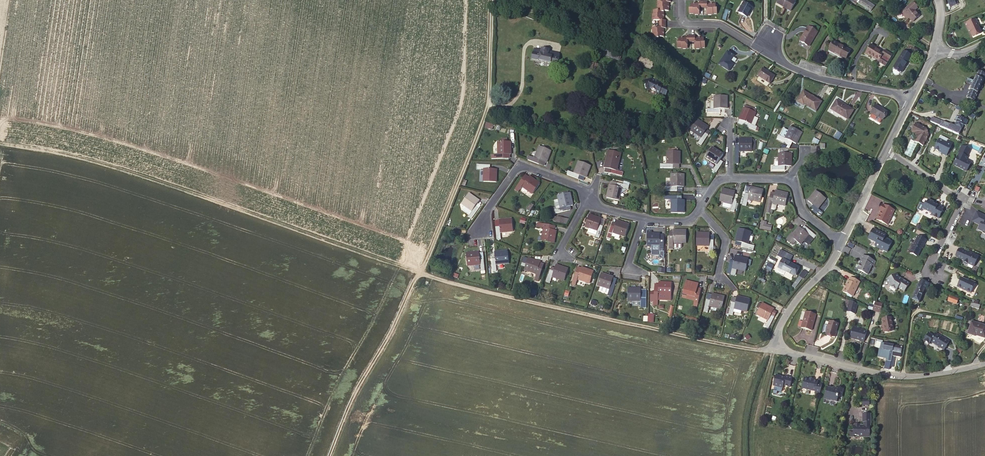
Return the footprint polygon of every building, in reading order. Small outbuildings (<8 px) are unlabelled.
[(665,0),(658,1),(658,2),(658,5),(659,6),(659,10),(659,11),(664,11),(669,11),(669,2),(671,2),(671,0),(665,0)] [(792,0),(779,0),(777,3),(790,11),(796,2),(792,0)] [(870,11),(873,8),(862,1),(863,0),(854,0),(870,11)] [(866,0),(863,0),(862,1),(873,8),(874,6),(866,0)] [(703,8),(703,1),(699,1),(699,3),(690,3),(690,8),(689,8),(689,14),(694,14),(695,14),(698,14),(699,14),(699,8),(703,8)] [(707,1),(703,1),(703,8),(706,8),(706,14),(707,14),(708,14),(711,14),(712,14),(717,14),(717,8),(715,8),(715,3),(707,3),(707,1)] [(744,3),(739,12),(747,17),(752,8),(744,3)] [(904,12),(908,17),(913,22),(920,16),(914,10),(916,8),(913,4),(904,12)] [(659,24),(666,24),(666,20),(664,20),(664,11),(659,11),(659,10),(653,10),(653,14),(653,16),(653,18),(653,19),(653,20),(659,20),(659,24)] [(981,32),(975,19),(966,23),(972,36),(981,32)] [(666,24),(659,24),(659,28),(653,28),(653,29),(653,32),(653,33),(653,38),(659,38),(659,37),(664,37),(664,28),(666,28),(666,24)] [(815,31),(810,28),(808,27),(800,41),(809,47),(817,32),(815,31)] [(691,42),(691,36),(687,36),(687,38),(678,38),(678,42),(677,42),(677,48),(682,48),(683,48),(685,48),(687,48),(687,42),(691,42)] [(695,36),(691,36),(691,42),(694,42),(694,48),(695,48),(696,49),(699,49),(700,48),(705,48),(705,43),(704,43),(704,38),(695,38),(695,36)] [(850,51),(834,42),(830,51),(846,59),(850,51)] [(869,54),(869,55),(879,61),(883,53),(879,50),(876,49),(877,48),(871,44),(866,53),(869,54)] [(535,49),(534,52),(533,52),(532,59),(556,64),(559,54),(549,52),(549,50),(542,48),(541,50),(535,49)] [(885,51),(883,53),(879,61),(878,62),(885,67),(892,55),(885,51)] [(719,64),(729,71),(733,65),(730,62),(734,56),(728,52),(719,64)] [(904,52),(894,67),(893,70),(893,71),(894,74),(896,75),(899,75),(900,74),(902,72),(911,56),(904,52)] [(591,71),(595,71),(595,69),(599,70),(600,65),(592,63),(591,71)] [(762,68),(757,76),(770,84),(774,76),(762,68)] [(978,72),(966,98),(974,101),(977,93),(984,76),(984,74),(978,72)] [(657,82),(651,79),(645,81),(648,90),(652,89),(656,91),(657,92),(661,94),(661,95),(665,97),(670,89),(664,86),(664,85),(660,83),(657,81),(657,82)] [(797,101),(803,105),(804,104),(815,111),(821,102),(804,91),(797,101)] [(720,109),(725,109),(727,109),(727,96),(714,96),(714,109),(707,109),(707,113),(720,113),(720,109)] [(836,100),(831,109),(848,119),(853,110),(836,100)] [(871,113),(882,120),(887,112),(876,106),(871,113)] [(755,112),(744,108),(739,120),(745,122),(744,126),(743,126),(755,131),(757,127),(755,126),(751,124),(754,116),(755,112)] [(940,127),(959,135),(964,125),(966,126),(968,121),(960,117),(959,117),(957,116),(955,120),(958,121),(955,127),(944,122),(943,124),(942,124),(943,122),(937,120),(935,124),(940,126),(940,127)] [(697,122),(692,128),(691,131),(702,138),(698,143),(701,146),(708,135),(705,133),(707,130),(708,127),(697,120),(697,122)] [(926,129),(916,123),(911,132),(915,134),(916,138),(915,141),(923,146),(928,135),(926,129)] [(790,141),(796,144),(801,132),(790,127),(788,131),(784,128),(780,136),(779,135),(777,139),(788,144),(790,141)] [(735,145),(735,158),(739,158),(739,151),(752,151),(752,150),(752,140),(752,139),(739,139),(739,145),(735,145)] [(947,143),(939,139),(934,149),(942,153),(946,156),(952,145),(947,143)] [(510,142),(507,142),(501,142),(498,142),(498,155),(491,155),(491,159),(504,159),(504,155),(507,155),(511,155),(510,142)] [(539,146),(535,158),(528,156),(527,160),(539,164),(540,161),(546,163),(551,151),(539,146)] [(970,150),(962,146),(958,153),(959,153),(954,165),(963,170),(964,169),(967,171),(971,162),(966,160),(967,157),(970,150)] [(716,173),(723,162),(720,160),(723,155),(712,148),(706,158),(716,165),(713,171),(716,173)] [(667,151),(667,164),(660,164),(660,168),(673,168),(673,164),(679,164),(680,152),(667,151)] [(791,166),(791,153),(779,153),(779,162),(779,166),(775,166),(772,166),(772,170),(785,170),(785,166),(791,166)] [(607,155),(605,168),(606,168),(611,169),(610,173),(622,176),(623,172),(616,171),(619,158),(607,155)] [(579,161),(574,173),(568,171),(566,175),(578,179),(580,175),(584,177),(586,178),(590,166),(579,161)] [(484,169),(484,182),(496,182),(496,169),(490,169),(490,165),(477,165),(477,169),(484,169)] [(671,174),(671,187),(664,187),(664,191),(677,191),(677,187),(683,187),(684,174),(671,174)] [(525,182),(522,180),(515,190),(518,193),(522,187),(533,194),(540,184),(529,177),(527,180),(525,182)] [(628,189),(629,185),(623,184),(617,183),(616,186),(611,185),(610,185),(607,198),(619,200),(622,188),(628,189)] [(763,190),(751,187),(749,194),(745,193),(742,205),(746,206),(748,199),(760,202),(761,198),(763,190)] [(733,198),(734,195),(735,192),(722,189),(719,201),(723,202),(722,207),(731,209),(730,211),(734,212),(737,199),(733,198)] [(767,209),(771,210),(773,203),(785,206),(788,194),(775,191),(774,195),(774,197),(770,196),(767,209)] [(816,191),(808,201),(813,205),(811,208),(821,216),(823,213),(818,209),(826,198),(816,191)] [(555,214),(567,211),(566,207),(569,206),(573,205),(570,193),(558,196),(561,208),(554,210),(555,214)] [(471,219),(479,209),(475,206),(478,203),(479,201),(469,194),(462,204),(465,206),(463,210),(469,215),(468,217),(471,219)] [(677,200),(677,196),(665,196),(665,200),(672,200),(671,213),(684,213),(684,200),(681,200),(677,200)] [(928,202),(926,201),(924,205),(923,209),(932,213),(933,214),(932,215),(939,218),(944,209),(938,206),(938,205),(934,203),(934,202),(929,199),(928,202)] [(894,210),(883,204),(880,211),(881,212),(880,214),(877,220),(887,225),(894,210)] [(977,212),(972,221),(980,225),(978,229),(982,231),(983,233),(984,234),(984,216),(977,212)] [(555,215),(553,220),(566,224),(568,218),(555,215)] [(599,225),(600,222),(601,219),(589,215),(585,227),(589,228),(588,233),(596,235),(595,237),(599,238),(603,226),(599,225)] [(500,227),(496,227),(497,240),(501,239),(500,233),(513,231),(512,219),(499,220),(500,227)] [(767,223),(767,221),(761,220),(759,228),(771,230),(772,224),(767,223)] [(617,221),(616,224),(615,227),(611,226),(607,238),(611,239),(612,236),(619,239),(620,235),(625,237),(629,225),(617,221)] [(556,231),(554,230),(550,230),(550,226),(537,223),(536,227),(544,229),(542,241),(554,243),(556,231)] [(816,236),(806,228),(804,231),(802,229),(799,227),(793,234),(791,237),(796,241),(800,245),(808,235),(814,239),(816,236)] [(747,248),(753,249),(753,250),(754,246),(748,244),(751,232),(739,229),(736,241),(742,243),(741,247),(747,248)] [(881,233),(873,229),(868,239),(876,243),(875,246),(880,249),(880,250),(882,251),(883,251),(887,252),(892,243),(884,239),(885,237),(881,235),(881,233)] [(669,250),(673,250),(673,243),(686,243),(686,231),(673,230),(673,231),(669,231),(669,250)] [(713,253),(713,240),(709,240),(709,236),(709,233),(697,233),(696,245),(709,246),(709,253),(713,253)] [(791,237),(793,234),(792,233),(786,240),(792,245),(796,241),(791,237)] [(660,240),(660,238),(660,234),(647,234),(647,246),(660,246),(660,253),(664,253),(664,240),(660,240)] [(926,240),(919,236),(910,253),(917,256),(923,244),(924,245),(926,240)] [(960,249),(957,257),(964,261),(963,262),(964,262),(964,263),(967,264),(968,264),(974,267),(979,256),(973,253),(970,251),(969,252),(968,253),(960,249)] [(794,276),(798,267),(789,263),(792,256),(781,250),(777,257),(783,259),(778,268),(794,276)] [(495,259),(491,259),(492,272),(496,271),(496,264),(508,263),(508,251),(495,252),(495,253),(495,259)] [(485,271),(484,258),(480,259),(479,255),(479,252),(466,254),(467,266),(480,264),(481,272),(485,271)] [(735,256),(735,258),(734,262),(730,261),(727,274),(731,275),(733,268),(745,271),(748,259),(735,256)] [(875,262),(862,256),(860,260),(861,260),(857,269),(858,270),(867,275),(872,266),(873,266),(875,262)] [(524,270),(536,274),(534,280),(538,282),(542,270),(538,268),(540,263),(540,262),(528,258),(524,270)] [(556,265),(555,268),(554,271),(550,270),(546,282),(550,283),(552,277),(564,281),(568,269),(556,265)] [(572,285),(575,286),(577,279),(590,283),(594,272),(581,268),(579,274),(576,272),(572,285)] [(601,286),(609,289),(608,293),(607,296),(611,297),(615,285),(611,284),(613,278),(601,273),(597,285),(601,286)] [(887,280),(890,287),(897,291),(898,288),(904,291),(909,284),(903,280),(902,281),(899,279),(896,275),(887,280)] [(848,282),(843,292),(853,297),(860,283),(850,278),(849,282),(848,282)] [(966,281),(961,278),(957,287),(970,293),(975,283),(970,281),(969,282),(966,281)] [(921,279),(917,286),(918,287),(924,289),(926,290),(929,282),(921,279)] [(701,289),(697,289),(698,284),(686,281),(683,294),(687,295),(686,299),(694,301),(693,306),(697,307),(701,289)] [(658,289),(655,289),(654,292),(651,292),(651,301),(658,302),(658,300),(666,300),(667,295),(671,295),(672,283),(659,282),(659,285),(658,289)] [(919,303),(924,289),(918,287),(912,300),(919,303)] [(628,301),(641,301),(641,308),(644,308),(644,295),(641,295),(641,289),(628,288),(628,301)] [(712,294),(712,295),(711,300),(707,299),(704,312),(708,313),(709,306),(722,309),(725,297),(712,294)] [(956,304),(958,299),(950,296),(948,301),(956,304)] [(732,302),(731,306),(729,314),(733,315),(734,309),(747,311),(749,300),(737,297),(736,300),(736,303),(732,302)] [(857,304),(850,301),(846,312),(854,314),(857,304)] [(883,304),(875,302),(873,311),(881,312),(883,304)] [(768,328),(774,317),(771,315),(772,312),(774,309),(762,303),(757,314),(768,320),(765,326),(768,328)] [(815,314),(801,310),(797,326),(810,330),(815,314)] [(891,318),(882,319),(883,325),(885,332),(893,331),(891,318)] [(838,324),(829,322),(826,334),(835,337),(837,333),(835,333),(838,324)] [(972,322),(968,334),(976,336),(976,335),(984,338),(984,326),(972,322)] [(860,330),(853,328),(850,338),(864,342),(867,332),(859,330),(860,330)] [(931,342),(934,336),(929,333),(924,341),(929,344),(931,342)] [(944,350),(949,342),(936,333),(934,336),(931,342),(944,350)] [(882,343),(880,349),(879,352),(889,354),(892,354),(893,346),(889,345),(882,343)] [(902,347),(893,346),(892,354),(892,356),(895,356),(900,357),(902,347)] [(780,377),(775,376),(773,385),(774,387),(782,389),(783,386),(789,388),(792,379),(785,377),(784,379),(780,378),(780,377)] [(819,394),(822,385),(817,384),(818,382),(813,381),(809,380),(804,378),(802,389),(815,392),(815,393),(819,394)] [(832,389),(827,388),(824,400),(830,401),(835,402),(836,398),(838,398),(838,396),(841,397),(843,390),(838,389),(838,390),(832,389)] [(871,414),(863,414),(863,423),(864,423),(864,426),(861,426),(859,426),(859,425),(858,424),(855,424),(855,426),(854,426),(854,431),(854,436),(858,436),(860,437),(870,437),(870,427),(871,427),(871,414)]
